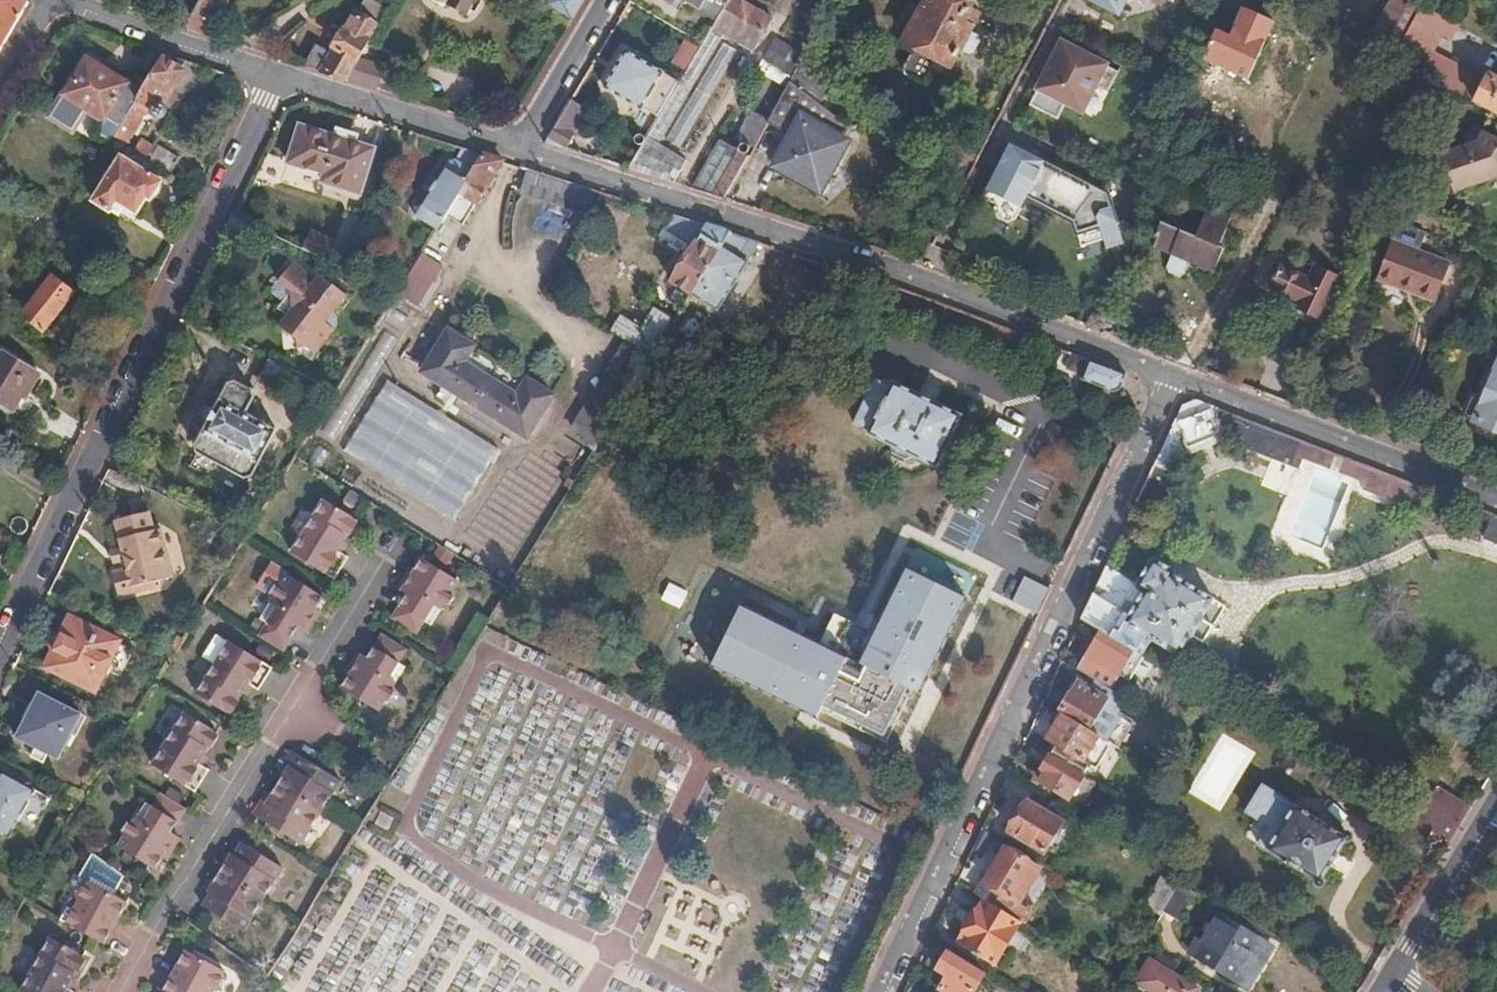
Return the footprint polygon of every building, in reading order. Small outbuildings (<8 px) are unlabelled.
[(1,51),(30,2),(25,0),(6,0),(3,7),(0,6),(0,52),(1,51)] [(189,28),(208,34),(228,0),(206,0),(189,28)] [(472,13),(480,0),(450,0),(472,13)] [(578,20),(590,0),(556,0),(552,6),(578,20)] [(732,0),(684,0),(690,4),(693,1),(721,18),(732,0)] [(721,18),(717,25),(731,33),(758,49),(777,18),(747,0),(732,0),(721,18)] [(908,36),(921,44),(909,67),(910,72),(927,82),(934,78),(944,57),(955,63),(963,47),(971,51),(979,50),(984,40),(983,35),(973,29),(981,14),(970,9),(973,4),(966,0),(928,0),(908,36)] [(1194,42),(1210,4),(1202,0),(1139,0),(1133,14),(1194,42)] [(1270,0),(1252,0),(1285,16),(1288,9),(1273,1),(1270,0)] [(1386,28),(1405,39),(1413,23),(1420,11),(1401,0),(1386,28)] [(382,24),(361,11),(350,29),(348,28),(337,47),(338,48),(325,71),(348,79),(350,79),(363,58),(382,24)] [(1392,61),(1420,75),(1441,37),(1413,23),(1405,39),(1402,43),(1392,61)] [(717,25),(712,35),(652,135),(665,143),(731,33),(717,25)] [(803,51),(781,38),(765,64),(791,78),(799,65),(796,63),(803,51)] [(1392,38),(1383,56),(1392,61),(1402,43),(1392,38)] [(743,51),(730,43),(670,141),(675,145),(678,141),(687,146),(743,51)] [(187,59),(164,52),(145,81),(129,108),(113,135),(121,140),(143,107),(158,115),(162,115),(164,113),(164,107),(166,106),(173,105),(178,97),(178,94),(174,88),(175,85),(182,73),(181,72),(180,70),(187,59)] [(129,108),(145,81),(132,73),(127,81),(90,57),(67,94),(107,119),(119,100),(129,108)] [(363,58),(350,79),(381,88),(388,66),(363,58)] [(804,65),(773,122),(805,138),(801,145),(796,142),(781,166),(822,188),(825,184),(837,173),(844,167),(845,160),(855,140),(849,136),(855,124),(829,103),(836,91),(804,65)] [(1068,96),(1021,75),(1010,95),(1060,116),(1068,96)] [(1478,104),(1478,106),(1496,115),(1496,80),(1492,78),(1478,104)] [(592,108),(577,99),(553,141),(570,147),(592,108)] [(113,135),(129,108),(119,100),(107,119),(101,130),(111,137),(113,135)] [(743,138),(748,141),(759,147),(773,122),(773,121),(758,113),(743,138)] [(299,125),(287,162),(324,173),(321,180),(359,192),(373,147),(353,142),(353,138),(346,136),(344,139),(299,125)] [(1477,127),(1473,134),(1466,137),(1469,146),(1444,155),(1456,193),(1471,188),(1477,190),(1488,186),(1491,180),(1496,179),(1496,137),(1477,127)] [(132,133),(126,143),(170,171),(179,155),(140,130),(137,135),(132,133)] [(665,143),(652,135),(634,167),(661,176),(680,182),(693,159),(665,143)] [(720,138),(696,185),(731,202),(754,155),(720,138)] [(748,141),(744,148),(755,155),(759,147),(748,141)] [(480,154),(472,151),(464,164),(451,156),(415,215),(435,227),(443,215),(480,154)] [(1029,152),(1015,185),(1100,222),(1114,188),(1029,152)] [(480,154),(443,215),(460,225),(493,173),(501,160),(480,154)] [(96,199),(95,202),(110,211),(116,200),(136,212),(145,197),(149,199),(161,181),(122,157),(96,199)] [(526,168),(521,184),(534,188),(543,173),(526,168)] [(543,173),(534,188),(585,205),(591,188),(543,173)] [(1232,217),(1211,207),(1202,227),(1191,232),(1182,228),(1177,218),(1162,225),(1157,239),(1159,240),(1155,249),(1172,257),(1170,261),(1173,269),(1182,273),(1188,272),(1189,270),(1193,264),(1200,267),(1200,279),(1208,282),(1222,249),(1219,246),(1232,217)] [(732,232),(691,219),(688,232),(701,236),(700,240),(697,241),(674,280),(694,293),(732,232)] [(732,232),(694,293),(718,308),(759,241),(732,232)] [(1379,279),(1408,292),(1410,287),(1435,298),(1449,267),(1395,242),(1379,279)] [(353,249),(347,270),(360,277),(367,253),(353,249)] [(420,252),(394,294),(406,300),(432,260),(420,252)] [(290,262),(275,282),(288,292),(280,301),(276,306),(286,311),(277,322),(294,331),(297,346),(304,344),(315,353),(334,328),(326,321),(346,293),(318,272),(313,279),(290,262)] [(556,292),(576,302),(589,277),(569,266),(556,292)] [(1311,280),(1281,268),(1271,286),(1301,300),(1297,307),(1323,319),(1343,279),(1317,266),(1311,280)] [(51,274),(23,312),(44,329),(73,293),(51,274)] [(288,292),(275,282),(268,291),(280,301),(288,292)] [(1410,287),(1408,292),(1434,303),(1435,298),(1410,287)] [(637,348),(653,358),(677,319),(661,309),(637,348)] [(622,313),(610,332),(621,339),(633,319),(622,313)] [(453,391),(474,404),(497,367),(475,354),(473,357),(467,354),(471,345),(446,330),(421,371),(442,384),(453,391)] [(573,427),(598,444),(637,383),(653,358),(637,348),(626,342),(573,427)] [(24,416),(33,401),(26,395),(38,373),(0,348),(0,401),(24,416)] [(1125,370),(1072,350),(1066,364),(1082,370),(1080,375),(1114,389),(1119,385),(1125,370)] [(294,369),(268,357),(259,375),(285,387),(294,369)] [(497,367),(474,404),(526,436),(551,395),(525,379),(520,386),(516,383),(518,380),(497,367)] [(226,381),(194,442),(196,450),(242,475),(252,473),(276,427),(246,411),(253,396),(250,387),(237,379),(226,381)] [(932,400),(922,395),(894,381),(891,386),(878,379),(856,422),(869,429),(868,433),(891,444),(893,451),(904,457),(912,455),(935,466),(961,414),(932,400)] [(1467,414),(1496,427),(1496,381),(1488,401),(1475,395),(1467,414)] [(387,383),(346,455),(460,519),(501,446),(387,383)] [(927,386),(922,395),(932,400),(937,390),(927,386)] [(1176,416),(1177,418),(1212,405),(1209,403),(1197,398),(1182,403),(1176,416)] [(1212,405),(1177,418),(1186,443),(1222,430),(1212,405)] [(335,548),(340,541),(345,532),(348,533),(355,522),(351,519),(353,516),(322,498),(312,516),(290,550),(333,576),(346,555),(340,551),(335,548)] [(126,567),(111,571),(118,596),(154,587),(153,579),(172,574),(160,527),(152,528),(148,510),(113,519),(126,567)] [(344,543),(340,541),(335,548),(340,551),(344,543)] [(1022,597),(1042,607),(1063,562),(1044,553),(1022,597)] [(1133,648),(1141,653),(1150,637),(1179,654),(1191,635),(1193,636),(1204,619),(1202,617),(1214,596),(1176,573),(1176,571),(1152,556),(1134,584),(1143,590),(1129,612),(1094,590),(1081,617),(1102,630),(1133,648)] [(415,570),(402,591),(407,594),(393,615),(416,629),(424,617),(433,603),(442,608),(445,602),(449,602),(456,591),(454,588),(460,580),(423,557),(415,570)] [(744,601),(715,661),(808,705),(811,698),(825,705),(891,737),(917,683),(924,669),(931,672),(970,591),(909,562),(878,627),(838,608),(823,639),(744,601)] [(397,588),(402,591),(415,570),(410,567),(397,588)] [(276,605),(267,620),(260,632),(282,645),(295,625),(300,628),(313,607),(321,594),(286,573),(281,580),(276,582),(270,590),(270,597),(268,601),(276,605)] [(664,600),(684,609),(691,592),(672,583),(664,600)] [(259,615),(267,620),(276,605),(268,601),(259,615)] [(433,603),(424,617),(433,622),(442,608),(433,603)] [(313,607),(300,628),(304,630),(317,609),(313,607)] [(71,620),(46,667),(94,691),(118,644),(71,620)] [(1089,674),(1109,686),(1119,672),(1128,678),(1143,654),(1141,653),(1133,648),(1102,630),(1078,667),(1089,674)] [(364,652),(350,673),(342,685),(378,707),(384,699),(388,698),(395,687),(393,684),(395,681),(387,675),(397,660),(404,648),(381,634),(368,655),(364,652)] [(236,694),(240,689),(245,680),(250,683),(257,687),(270,666),(228,640),(195,692),(226,711),(229,706),(231,708),(237,699),(236,694)] [(345,669),(350,673),(364,652),(359,649),(345,669)] [(387,675),(395,681),(406,665),(397,660),(387,675)] [(924,686),(931,672),(924,669),(917,683),(924,686)] [(1087,727),(1100,734),(1113,742),(1118,745),(1133,722),(1116,712),(1126,697),(1110,687),(1109,686),(1089,674),(1084,684),(1079,681),(1062,708),(1089,725),(1087,727)] [(245,680),(240,689),(245,691),(250,683),(245,680)] [(38,693),(15,737),(57,759),(80,714),(38,693)] [(811,698),(808,705),(821,712),(825,705),(811,698)] [(1069,764),(1084,773),(1089,765),(1084,761),(1100,734),(1087,727),(1058,709),(1042,736),(1056,744),(1051,753),(1069,764)] [(207,768),(200,764),(195,761),(200,752),(205,744),(209,745),(214,736),(211,734),(214,729),(183,710),(150,762),(194,789),(207,768)] [(1084,761),(1089,765),(1097,769),(1102,762),(1113,742),(1100,734),(1084,761)] [(292,767),(299,755),(292,750),(278,772),(283,775),(289,765),(292,767)] [(195,761),(200,764),(205,755),(200,752),(195,761)] [(1051,753),(1049,755),(1061,762),(1082,775),(1084,773),(1069,764),(1051,753)] [(268,806),(260,818),(299,841),(338,779),(299,755),(292,767),(289,765),(283,775),(271,792),(265,803),(268,806)] [(1061,762),(1049,755),(1035,778),(1068,798),(1082,775),(1061,762)] [(0,774),(0,833),(8,837),(33,789),(1,772),(0,774)] [(1262,784),(1246,810),(1268,825),(1258,843),(1319,881),(1347,836),(1262,784)] [(252,812),(260,818),(268,806),(265,803),(271,792),(266,790),(252,812)] [(1068,810),(1039,792),(1032,802),(1027,800),(1009,831),(1043,851),(1044,849),(1050,854),(1068,824),(1062,820),(1068,810)] [(137,816),(131,818),(127,819),(121,829),(122,833),(116,842),(152,865),(160,853),(165,855),(178,834),(167,828),(181,806),(158,793),(151,803),(141,819),(137,816)] [(143,799),(131,818),(137,816),(141,819),(151,803),(143,799)] [(1430,829),(1406,814),(1394,833),(1419,849),(1430,829)] [(233,853),(241,843),(232,837),(219,858),(224,862),(230,852),(233,853)] [(279,865),(241,843),(233,853),(230,852),(224,862),(213,879),(206,890),(208,893),(201,903),(241,928),(279,865)] [(977,894),(986,899),(1020,920),(1028,905),(1012,896),(1032,863),(1006,846),(977,894)] [(1012,896),(1028,905),(1042,882),(1039,867),(1032,863),(1012,896)] [(194,899),(201,903),(208,893),(206,890),(213,879),(208,876),(194,899)] [(1181,878),(1166,904),(1182,914),(1197,888),(1181,878)] [(65,906),(58,918),(102,943),(124,901),(87,881),(84,885),(79,886),(74,894),(76,900),(72,908),(65,906)] [(1020,920),(986,899),(959,943),(995,965),(1022,921),(1020,920)] [(1197,939),(1190,950),(1251,988),(1274,950),(1218,915),(1203,942),(1197,939)] [(68,990),(64,988),(68,978),(73,968),(78,970),(85,958),(79,955),(80,953),(48,936),(18,989),(23,991),(72,991),(68,990)] [(214,985),(220,985),(225,974),(223,969),(223,967),(186,946),(164,984),(169,986),(165,991),(210,991),(214,985)] [(949,949),(937,968),(941,972),(933,983),(948,991),(974,991),(986,972),(949,949)] [(1136,980),(1155,991),(1192,991),(1194,988),(1148,960),(1136,980)] [(64,988),(68,990),(73,980),(68,978),(64,988)]
